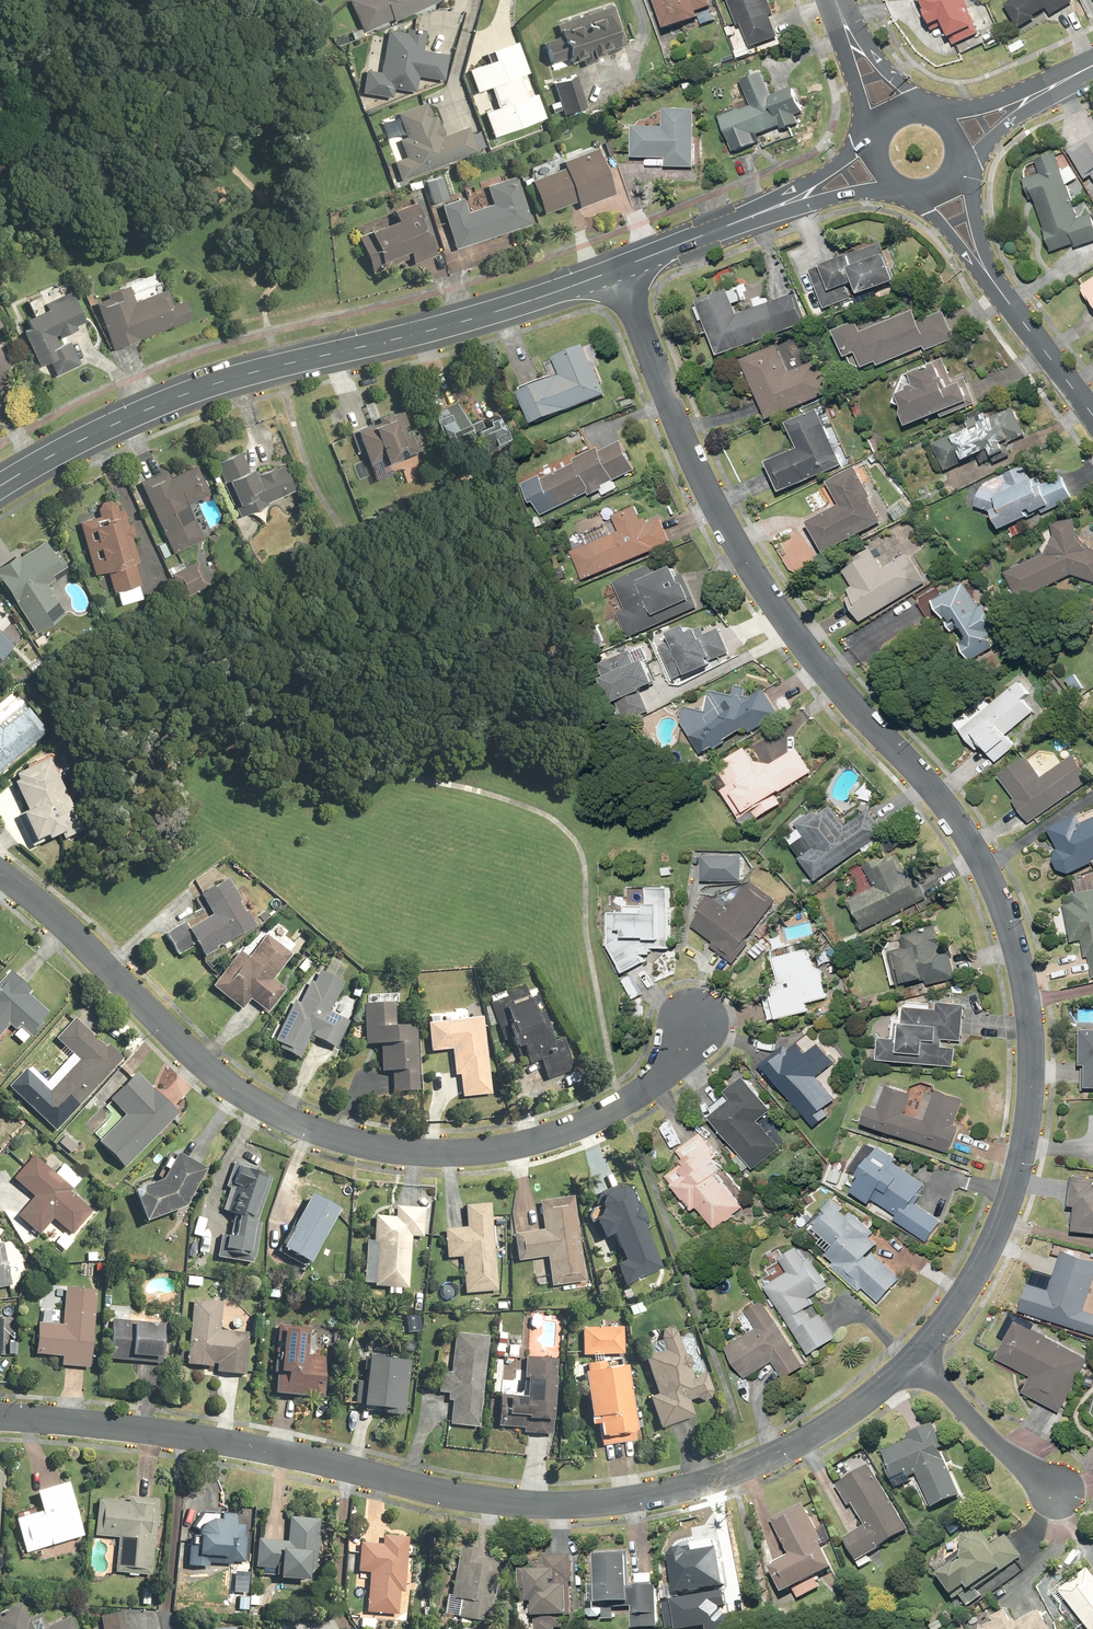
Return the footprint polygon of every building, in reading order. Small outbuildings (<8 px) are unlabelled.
[(440,1),(440,0),(348,0),(363,32),(393,19),(394,22),(440,1)] [(668,30),(701,18),(699,12),(713,6),(711,0),(657,0),(668,30)] [(740,27),(744,25),(752,48),(780,38),(771,15),(775,13),(770,0),(730,0),(740,27)] [(927,17),(930,15),(935,26),(946,21),(956,44),(980,33),(969,8),(970,8),(967,0),(919,0),(927,17)] [(1007,5),(1021,28),(1037,19),(1036,16),(1048,9),(1052,16),(1074,2),(1073,0),(1015,0),(1007,5)] [(626,45),(613,5),(556,24),(560,37),(543,42),(551,64),(553,63),(555,68),(582,59),(584,65),(598,61),(596,56),(626,45)] [(406,33),(388,30),(380,72),(366,70),(362,93),(392,98),(394,88),(416,92),(418,76),(444,81),(448,54),(422,50),(426,31),(407,28),(406,33)] [(476,92),(490,87),(498,108),(484,113),(494,137),(546,118),(537,94),(526,98),(524,91),(529,89),(525,78),(519,80),(518,77),(529,73),(517,42),(486,54),(489,62),(468,70),(476,92)] [(805,112),(795,88),(774,96),(765,73),(743,82),(754,107),(742,112),(741,109),(721,118),(735,152),(762,141),(759,135),(781,127),(783,131),(800,124),(796,115),(805,112)] [(586,107),(576,76),(553,83),(564,114),(586,107)] [(401,180),(478,152),(468,127),(444,135),(441,125),(439,125),(435,116),(432,117),(428,107),(427,107),(426,103),(397,113),(406,137),(399,140),(406,157),(394,162),(401,180)] [(665,108),(664,127),(633,126),(633,158),(666,159),(666,167),(695,168),(696,109),(665,108)] [(1069,150),(1086,179),(1092,175),(1092,136),(1069,150)] [(562,161),(565,168),(533,180),(532,177),(523,181),(525,185),(532,182),(543,214),(577,202),(580,207),(615,194),(597,148),(562,161)] [(1092,242),(1092,213),(1079,218),(1057,153),(1037,159),(1042,174),(1025,179),(1032,199),(1035,198),(1053,251),(1076,244),(1077,247),(1092,242)] [(448,198),(441,176),(425,181),(432,203),(448,198)] [(440,205),(455,249),(533,224),(517,176),(486,186),(492,204),(468,212),(463,198),(440,205)] [(396,221),(358,236),(373,273),(384,269),(381,262),(408,251),(413,264),(436,255),(415,202),(393,211),(396,221)] [(885,242),(811,270),(826,309),(853,298),(848,285),(858,282),(862,294),(897,281),(885,248),(887,247),(885,242)] [(1084,285),(1086,288),(1084,289),(1091,301),(1092,300),(1092,280),(1084,285)] [(113,350),(192,319),(184,300),(172,305),(166,289),(134,301),(127,285),(106,294),(107,298),(94,303),(113,350)] [(720,355),(809,322),(797,292),(739,314),(729,289),(699,301),(720,355)] [(29,328),(22,331),(39,366),(49,362),(55,376),(80,364),(69,341),(59,346),(55,336),(58,334),(59,338),(77,329),(75,326),(85,322),(70,291),(44,304),(47,310),(25,320),(29,328)] [(926,350),(956,338),(944,310),(919,321),(915,310),(893,319),(892,316),(883,320),(884,323),(864,332),(859,321),(835,331),(847,357),(858,353),(864,368),(878,362),(879,365),(925,347),(926,350)] [(533,423),(607,393),(594,361),(592,361),(585,344),(555,356),(562,374),(520,391),(533,423)] [(777,345),(743,360),(769,419),(831,392),(818,361),(789,373),(777,345)] [(8,383),(1,371),(10,366),(0,350),(0,387),(8,383)] [(943,417),(977,403),(966,377),(954,382),(944,358),(913,370),(914,373),(913,373),(917,383),(909,386),(910,390),(900,394),(905,408),(903,412),(908,425),(941,412),(943,417)] [(507,437),(500,421),(498,422),(494,413),(483,418),(485,422),(479,425),(476,417),(466,421),(458,402),(431,413),(443,441),(457,436),(455,432),(467,427),(470,434),(487,427),(493,443),(507,437)] [(971,427),(935,444),(947,470),(992,449),(996,456),(999,455),(1001,460),(1012,455),(1007,444),(1026,435),(1013,407),(990,418),(987,413),(968,421),(971,427)] [(782,492),(843,465),(818,409),(788,422),(799,448),(769,462),(782,492)] [(417,450),(401,410),(389,414),(388,411),(375,416),(377,421),(350,431),(358,451),(363,449),(368,462),(383,457),(385,462),(417,450)] [(523,481),(532,501),(537,498),(544,514),(592,493),(594,496),(608,490),(605,484),(639,469),(627,442),(603,452),(601,449),(577,460),(579,466),(544,481),(541,474),(523,481)] [(243,452),(218,463),(242,517),(297,493),(284,464),(260,474),(257,468),(252,471),(243,452)] [(212,495),(199,466),(171,479),(167,470),(141,482),(174,554),(208,539),(192,504),(212,495)] [(846,504),(815,522),(833,552),(889,518),(860,468),(833,483),(846,504)] [(1000,513),(1008,529),(1058,504),(1045,478),(1034,483),(1027,468),(1010,476),(1014,484),(999,491),(986,487),(978,506),(1000,513)] [(81,523),(96,576),(110,572),(116,593),(118,593),(122,605),(143,599),(139,585),(142,584),(136,563),(141,562),(134,538),(137,537),(133,524),(131,525),(127,510),(121,512),(119,504),(118,504),(118,503),(117,503),(117,502),(116,502),(116,501),(115,501),(114,501),(114,500),(113,500),(112,500),(111,500),(110,500),(109,500),(108,500),(107,500),(106,501),(105,501),(104,502),(103,503),(102,504),(102,505),(101,505),(101,506),(101,507),(100,508),(100,509),(103,517),(81,523)] [(624,533),(574,553),(586,582),(674,547),(664,520),(653,525),(650,517),(644,520),(640,508),(617,517),(624,533)] [(1010,574),(1023,600),(1076,576),(1092,581),(1092,546),(1088,543),(1081,536),(1080,521),(1057,522),(1056,532),(1049,531),(1047,542),(1056,543),(1050,554),(1010,574)] [(0,566),(0,575),(37,633),(68,614),(50,584),(58,579),(55,575),(67,567),(49,540),(21,557),(19,554),(0,566)] [(862,606),(858,608),(866,621),(929,583),(911,553),(886,568),(874,550),(868,554),(870,557),(848,570),(857,586),(852,589),(862,606)] [(210,583),(199,560),(173,573),(184,595),(210,583)] [(651,567),(617,582),(629,609),(620,613),(632,638),(702,607),(688,575),(685,576),(679,563),(654,575),(651,567)] [(970,582),(939,601),(957,626),(966,620),(977,640),(965,647),(975,664),(989,656),(997,668),(1019,655),(988,604),(984,606),(970,582)] [(670,631),(673,638),(661,643),(675,675),(688,670),(689,672),(715,661),(714,658),(733,651),(722,623),(706,629),(704,624),(691,629),(688,623),(670,631)] [(17,646),(0,629),(0,662),(17,646)] [(652,711),(644,691),(664,682),(654,660),(645,664),(638,649),(602,665),(619,702),(628,722),(652,711)] [(1078,674),(1069,679),(1078,695),(1087,690),(1078,674)] [(990,698),(959,725),(982,751),(987,746),(1000,762),(1020,745),(1012,736),(1039,712),(1030,701),(1035,697),(1023,683),(996,706),(990,698)] [(689,708),(685,720),(706,756),(751,729),(754,734),(781,718),(766,693),(755,696),(748,684),(737,690),(737,696),(715,692),(710,712),(689,708)] [(42,736),(22,714),(3,731),(0,728),(0,773),(42,736)] [(752,747),(732,759),(738,768),(719,780),(743,821),(758,813),(762,820),(787,805),(782,796),(816,773),(801,749),(776,765),(760,761),(752,747)] [(1003,777),(1020,799),(1017,801),(1034,824),(1092,780),(1092,776),(1077,754),(1045,777),(1031,757),(1003,777)] [(15,778),(29,811),(24,813),(37,843),(50,838),(52,841),(65,836),(67,842),(87,834),(56,760),(15,778)] [(805,859),(821,881),(887,832),(872,811),(850,827),(833,802),(802,825),(819,848),(805,859)] [(1056,831),(1065,851),(1065,852),(1064,853),(1063,854),(1063,855),(1062,856),(1062,857),(1062,858),(1061,859),(1061,860),(1061,861),(1061,862),(1061,863),(1062,864),(1062,865),(1062,866),(1063,866),(1063,867),(1063,868),(1064,869),(1065,870),(1066,871),(1067,872),(1068,872),(1068,873),(1069,873),(1070,873),(1071,874),(1072,874),(1073,874),(1074,874),(1075,874),(1076,874),(1077,874),(1092,865),(1092,813),(1056,831)] [(704,854),(704,878),(742,878),(743,855),(704,854)] [(878,887),(854,898),(869,927),(927,899),(916,876),(908,880),(900,863),(884,871),(879,861),(868,866),(878,887)] [(1083,893),(1077,894),(1079,903),(1068,905),(1076,942),(1087,940),(1090,958),(1092,957),(1092,875),(1080,878),(1083,893)] [(257,928),(230,879),(202,894),(215,916),(191,929),(187,923),(166,934),(178,956),(200,944),(206,956),(257,928)] [(735,911),(717,899),(714,897),(695,928),(717,943),(713,949),(738,965),(780,900),(753,883),(735,911)] [(676,889),(653,888),(653,906),(632,906),(631,912),(615,913),(614,948),(629,973),(649,963),(644,955),(655,955),(655,949),(675,950),(676,889)] [(942,932),(912,936),(913,949),(905,950),(907,970),(914,969),(916,984),(934,981),(934,984),(958,981),(955,956),(957,956),(956,945),(944,947),(942,932)] [(245,1009),(253,999),(269,1012),(287,989),(275,980),(292,957),(267,937),(250,958),(242,952),(215,986),(245,1009)] [(786,981),(766,985),(775,1023),(814,1014),(812,1004),(834,998),(827,970),(817,965),(813,946),(780,958),(786,981)] [(342,979),(349,966),(333,958),(326,971),(323,969),(316,984),(312,982),(301,1004),(295,1001),(273,1045),(302,1059),(313,1036),(337,1049),(351,1021),(331,1011),(346,981),(342,979)] [(12,1025),(18,1031),(15,1034),(24,1044),(31,1036),(33,1038),(45,1026),(41,1022),(49,1013),(30,994),(33,991),(12,970),(0,982),(0,1036),(12,1025)] [(508,997),(491,1003),(495,1014),(510,1010),(514,1022),(509,1023),(517,1049),(524,1047),(530,1066),(544,1062),(549,1079),(578,1070),(568,1039),(555,1043),(552,1033),(554,1033),(548,1013),(540,1015),(539,1010),(547,1008),(541,986),(528,990),(526,984),(506,991),(508,997)] [(420,1093),(418,1026),(396,1026),(396,1003),(366,1003),(367,1045),(381,1045),(382,1073),(395,1073),(395,1093),(420,1093)] [(942,1010),(931,1009),(912,1008),(912,1023),(906,1023),(905,1039),(887,1038),(886,1063),(957,1066),(958,1048),(947,1047),(947,1039),(967,1040),(969,1004),(943,1003),(942,1010)] [(66,1113),(70,1117),(123,1061),(75,1017),(57,1037),(66,1045),(59,1053),(67,1061),(43,1086),(26,1071),(14,1084),(56,1123),(66,1113)] [(434,1051),(453,1049),(456,1074),(462,1074),(464,1097),(493,1094),(485,1017),(430,1023),(434,1051)] [(788,1046),(762,1066),(781,1090),(785,1087),(818,1128),(832,1116),(829,1113),(842,1102),(825,1080),(850,1060),(823,1026),(801,1043),(805,1047),(800,1051),(797,1048),(793,1051),(788,1046)] [(180,1113),(139,1071),(105,1104),(114,1113),(94,1133),(125,1166),(180,1113)] [(739,1099),(717,1117),(760,1169),(785,1147),(766,1124),(780,1111),(752,1077),(734,1093),(739,1099)] [(966,1099),(939,1090),(929,1120),(910,1113),(917,1092),(895,1085),(887,1107),(876,1104),(869,1124),(956,1152),(965,1126),(958,1124),(966,1099)] [(705,1132),(681,1150),(690,1162),(671,1176),(698,1211),(703,1207),(719,1229),(749,1207),(740,1195),(747,1190),(705,1132)] [(903,1158),(883,1145),(855,1190),(876,1204),(877,1201),(900,1215),(897,1220),(931,1242),(946,1220),(918,1202),(930,1183),(900,1163),(903,1158)] [(147,1219),(187,1206),(209,1168),(180,1152),(166,1178),(136,1189),(147,1219)] [(41,1234),(54,1218),(74,1234),(92,1211),(70,1193),(82,1178),(64,1164),(56,1173),(34,1155),(15,1177),(36,1195),(20,1216),(41,1234)] [(258,1220),(271,1175),(238,1166),(225,1210),(258,1220)] [(1081,1178),(1080,1204),(1085,1205),(1084,1234),(1092,1234),(1092,1178),(1081,1178)] [(663,1269),(644,1221),(648,1219),(642,1205),(639,1206),(632,1188),(618,1185),(601,1190),(607,1196),(604,1204),(593,1209),(590,1215),(592,1222),(599,1220),(607,1238),(616,1235),(626,1259),(616,1263),(624,1284),(663,1269)] [(312,1262),(344,1208),(315,1191),(284,1245),(312,1262)] [(576,1195),(541,1200),(545,1228),(517,1232),(521,1260),(549,1256),(553,1284),(587,1280),(576,1195)] [(904,1279),(876,1251),(882,1245),(873,1236),(877,1232),(857,1212),(853,1216),(848,1211),(850,1209),(839,1198),(829,1208),(833,1213),(820,1226),(830,1236),(825,1241),(835,1251),(832,1254),(840,1261),(837,1264),(865,1292),(869,1288),(883,1301),(904,1279)] [(468,1226),(447,1228),(449,1258),(463,1257),(466,1294),(499,1291),(492,1201),(467,1203),(468,1226)] [(409,1288),(413,1236),(426,1237),(428,1207),(398,1205),(397,1216),(377,1215),(375,1239),(368,1239),(364,1285),(390,1287),(389,1293),(402,1294),(402,1287),(409,1288)] [(257,1263),(262,1221),(257,1220),(235,1218),(233,1234),(222,1232),(219,1259),(257,1263)] [(0,1244),(0,1287),(12,1285),(4,1243),(0,1244)] [(795,1271),(771,1285),(815,1356),(840,1341),(813,1297),(819,1293),(821,1296),(835,1287),(817,1257),(812,1260),(804,1246),(786,1257),(795,1271)] [(1066,1251),(1052,1290),(1034,1284),(1025,1310),(1092,1333),(1092,1312),(1089,1311),(1092,1298),(1092,1260),(1066,1251)] [(39,1321),(37,1353),(63,1356),(62,1365),(92,1368),(98,1289),(66,1286),(63,1323),(39,1321)] [(808,1366),(767,1300),(764,1302),(761,1297),(755,1300),(758,1305),(751,1310),(762,1328),(732,1347),(750,1376),(776,1360),(788,1378),(808,1366)] [(247,1374),(250,1330),(221,1329),(223,1300),(193,1298),(189,1364),(217,1366),(217,1372),(247,1374)] [(1092,1359),(1011,1318),(1002,1335),(1009,1338),(999,1358),(1034,1376),(1026,1392),(1065,1412),(1092,1359)] [(114,1320),(113,1359),(134,1360),(134,1354),(165,1356),(166,1322),(114,1320)] [(311,1355),(311,1326),(278,1325),(276,1395),(327,1396),(328,1356),(311,1355)] [(625,1326),(584,1326),(584,1353),(625,1354),(625,1326)] [(661,1350),(646,1355),(660,1392),(651,1395),(663,1428),(696,1416),(690,1401),(699,1397),(700,1398),(700,1399),(701,1399),(702,1400),(703,1400),(704,1400),(704,1401),(705,1401),(706,1401),(707,1401),(708,1401),(709,1400),(710,1400),(711,1399),(712,1399),(712,1398),(713,1398),(713,1397),(714,1397),(714,1396),(714,1395),(715,1395),(715,1394),(715,1393),(706,1373),(694,1379),(690,1368),(691,1367),(692,1366),(692,1365),(692,1364),(693,1363),(693,1362),(693,1361),(692,1360),(692,1359),(691,1358),(691,1357),(690,1357),(690,1356),(689,1356),(688,1356),(687,1355),(686,1355),(685,1355),(679,1335),(678,1334),(678,1333),(677,1333),(677,1332),(676,1331),(675,1330),(674,1330),(674,1329),(673,1329),(672,1328),(671,1328),(670,1328),(669,1328),(668,1328),(667,1328),(666,1328),(665,1328),(664,1329),(663,1329),(663,1330),(662,1330),(661,1331),(660,1331),(660,1332),(659,1333),(658,1334),(658,1335),(658,1336),(658,1337),(658,1338),(658,1339),(661,1350)] [(441,1392),(448,1392),(448,1399),(454,1400),(452,1426),(482,1428),(490,1335),(457,1332),(453,1372),(443,1371),(441,1392)] [(522,1344),(511,1343),(510,1355),(521,1356),(522,1344)] [(407,1415),(413,1360),(371,1355),(365,1411),(407,1415)] [(559,1358),(527,1356),(526,1378),(531,1378),(530,1395),(503,1394),(501,1426),(525,1428),(525,1433),(555,1435),(559,1358)] [(607,1360),(589,1363),(590,1372),(586,1372),(594,1423),(601,1422),(604,1443),(640,1437),(629,1363),(608,1367),(607,1360)] [(887,1451),(904,1487),(922,1479),(935,1509),(967,1495),(934,1423),(905,1436),(907,1442),(887,1451)] [(848,1539),(862,1562),(865,1568),(883,1557),(880,1552),(914,1531),(873,1465),(839,1486),(851,1506),(855,1503),(869,1526),(848,1539)] [(17,1517),(26,1552),(87,1535),(72,1480),(37,1490),(43,1509),(17,1517)] [(159,1512),(160,1499),(131,1499),(131,1500),(100,1500),(100,1513),(98,1513),(98,1529),(96,1529),(96,1536),(107,1536),(107,1537),(120,1537),(120,1542),(118,1542),(118,1561),(116,1561),(116,1572),(129,1572),(129,1575),(140,1575),(140,1574),(153,1574),(154,1551),(157,1551),(157,1525),(161,1525),(161,1512),(159,1512)] [(825,1588),(820,1578),(839,1568),(827,1544),(836,1539),(829,1524),(819,1529),(806,1504),(776,1520),(794,1555),(776,1564),(791,1593),(798,1590),(803,1599),(825,1588)] [(247,1523),(237,1523),(238,1513),(224,1512),(223,1518),(214,1518),(213,1518),(212,1518),(211,1519),(210,1519),(209,1520),(208,1520),(207,1521),(206,1522),(205,1522),(205,1523),(204,1524),(203,1525),(202,1526),(202,1527),(202,1528),(201,1528),(201,1529),(201,1536),(190,1536),(189,1565),(203,1566),(203,1562),(234,1563),(234,1561),(247,1562),(248,1537),(246,1537),(247,1523)] [(322,1519),(290,1516),(289,1540),(260,1538),(258,1567),(283,1568),(282,1577),(311,1579),(312,1573),(318,1574),(322,1519)] [(1010,1536),(996,1546),(992,1541),(992,1540),(991,1538),(991,1536),(990,1535),(989,1534),(988,1532),(986,1531),(985,1530),(983,1530),(982,1529),(980,1529),(978,1529),(976,1529),(975,1529),(973,1530),(972,1530),(970,1531),(969,1532),(967,1533),(966,1535),(965,1536),(965,1538),(964,1539),(964,1541),(963,1542),(963,1544),(964,1546),(964,1548),(965,1549),(965,1551),(966,1552),(967,1553),(969,1555),(970,1556),(971,1556),(958,1566),(949,1553),(932,1565),(958,1601),(964,1597),(972,1607),(974,1605),(1016,1574),(1011,1567),(1025,1557),(1010,1536)] [(384,1542),(361,1541),(360,1571),(370,1572),(369,1612),(398,1613),(399,1591),(405,1592),(408,1536),(384,1535),(384,1542)] [(724,1546),(723,1539),(675,1549),(687,1606),(717,1600),(715,1590),(734,1586),(730,1567),(736,1565),(732,1544),(724,1546)] [(481,1550),(460,1548),(456,1587),(452,1587),(451,1597),(457,1598),(455,1615),(463,1616),(462,1622),(475,1623),(475,1619),(496,1621),(502,1559),(480,1557),(481,1550)] [(547,1564),(539,1564),(539,1570),(536,1570),(536,1604),(542,1604),(542,1628),(561,1628),(569,1628),(569,1617),(576,1617),(575,1556),(547,1556),(547,1564)] [(615,1607),(635,1606),(636,1628),(639,1628),(660,1628),(657,1574),(639,1575),(638,1556),(603,1558),(605,1601),(590,1602),(591,1619),(615,1618),(615,1607)] [(1069,1628),(1070,1628),(1082,1628),(1089,1623),(1092,1627),(1092,1572),(1091,1569),(1073,1583),(1069,1577),(1053,1590),(1065,1605),(1061,1618),(1069,1628)] [(275,1591),(250,1590),(250,1607),(274,1608),(275,1591)] [(784,1595),(773,1602),(782,1619),(794,1612),(784,1595)] [(72,1614),(48,1625),(43,1612),(30,1617),(23,1601),(0,1611),(0,1628),(79,1628),(72,1614)] [(1021,1623),(1013,1608),(1004,1612),(999,1603),(966,1621),(970,1628),(1053,1628),(1043,1611),(1021,1623)] [(125,1611),(101,1615),(104,1628),(128,1628),(125,1611)] [(378,1617),(361,1616),(360,1628),(377,1628),(378,1617)]
